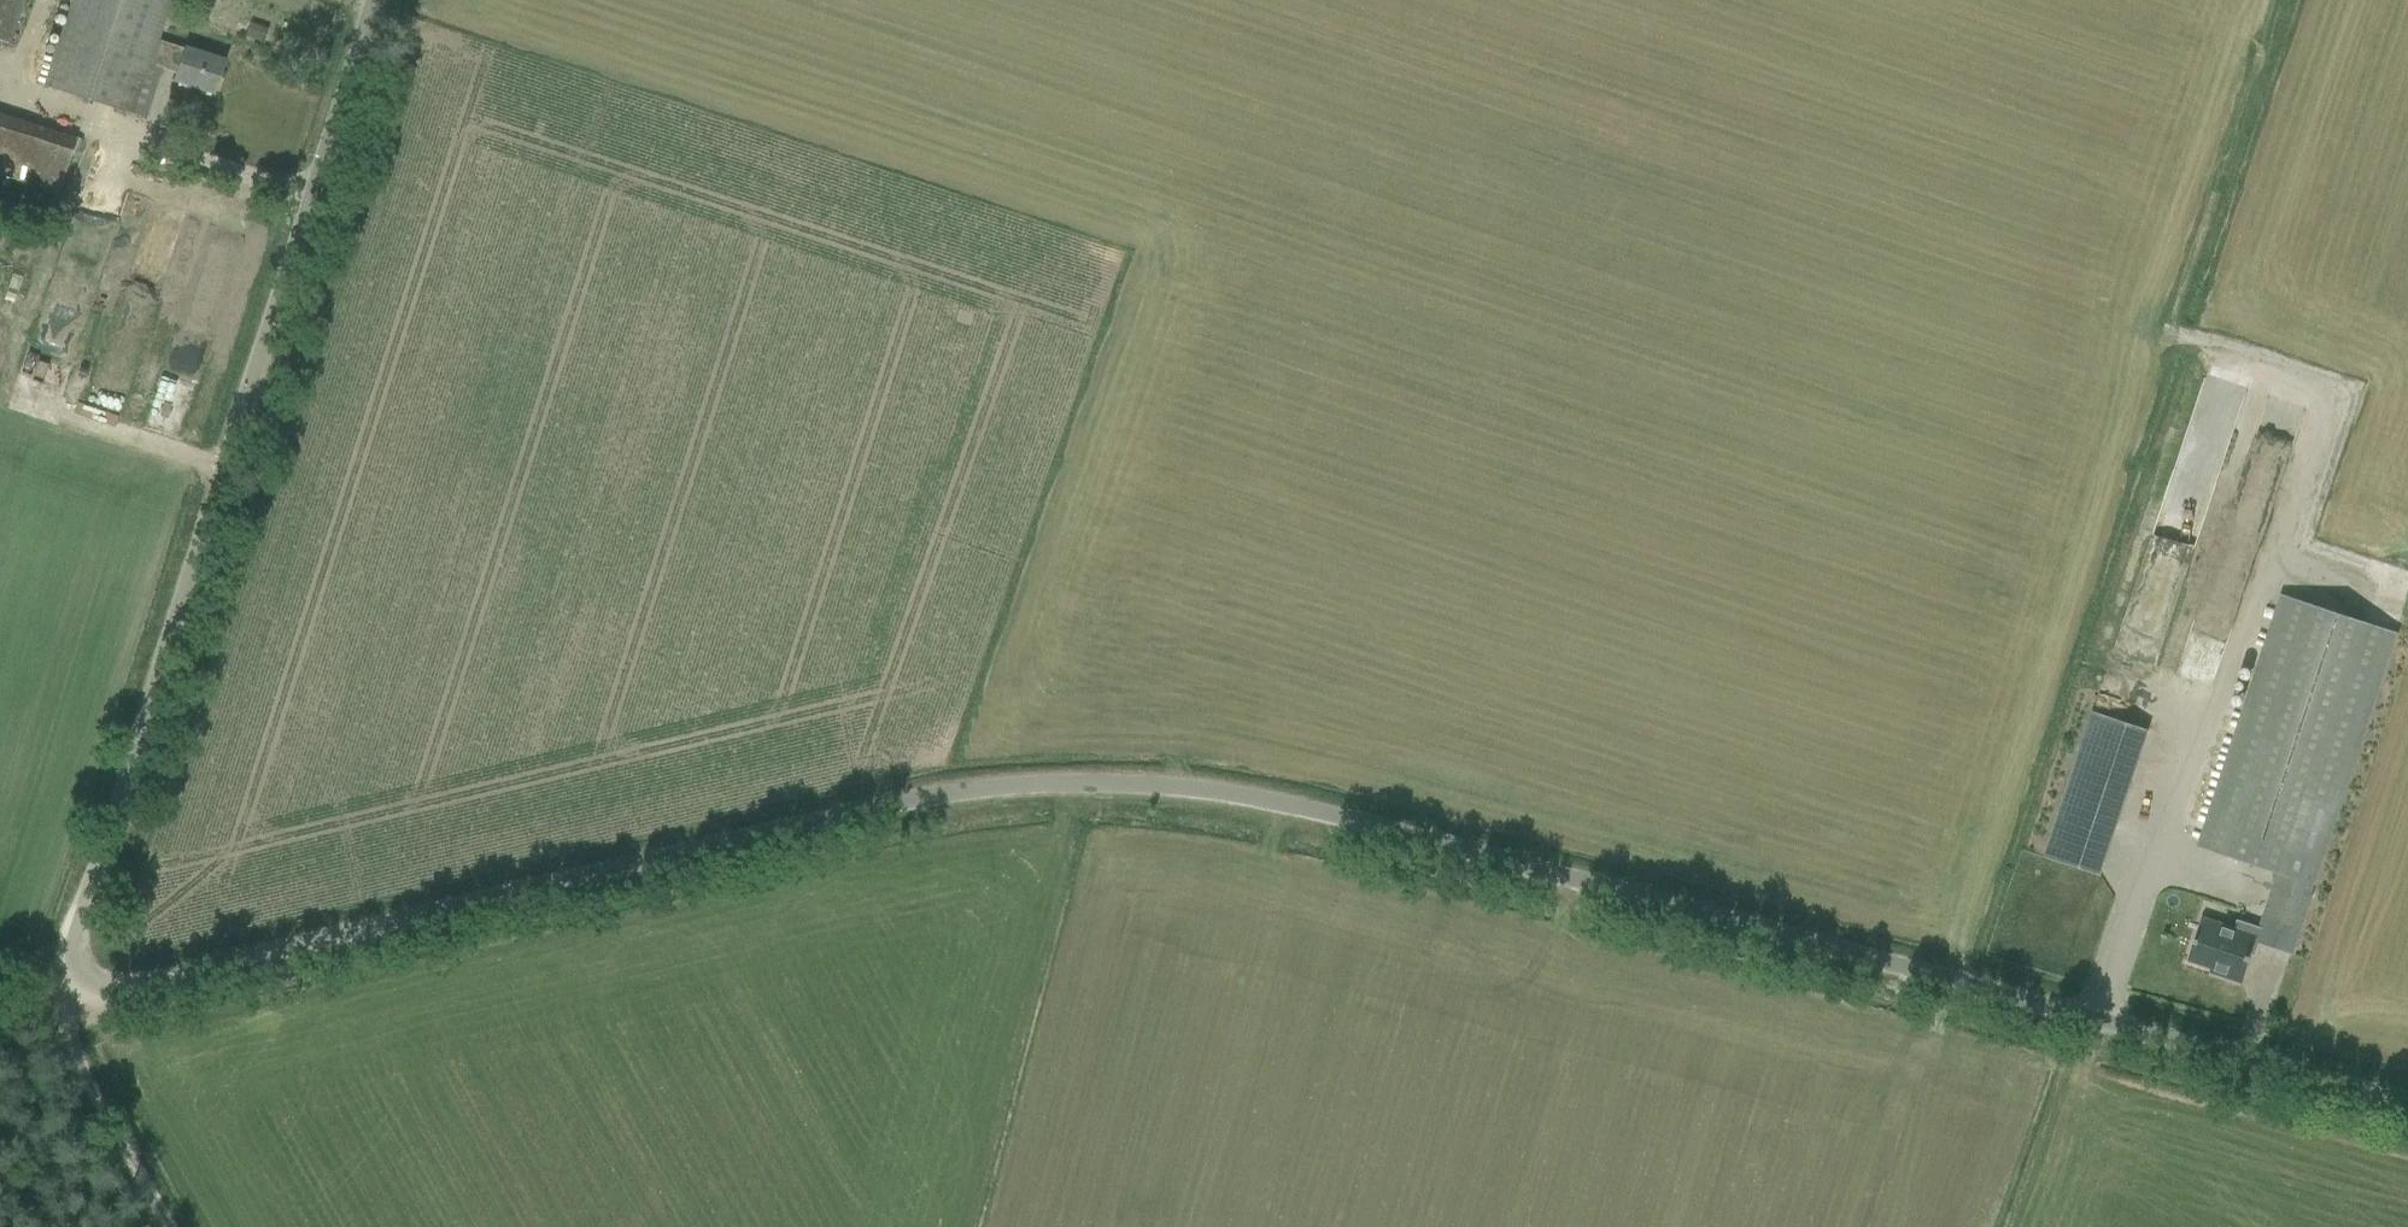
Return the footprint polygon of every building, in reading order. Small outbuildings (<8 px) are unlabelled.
[(24,0),(0,0),(0,42),(9,45),(24,0)] [(43,86),(131,115),(149,60),(178,69),(175,80),(214,93),(224,61),(186,48),(185,49),(156,40),(157,36),(168,40),(181,0),(72,0),(43,86)] [(252,22),(247,35),(263,40),(267,27),(252,22)] [(58,190),(77,137),(0,112),(0,171),(58,190)] [(2201,370),(2119,660),(2161,672),(2243,382),(2201,370)] [(2395,633),(2283,596),(2199,848),(2277,873),(2273,886),(2286,890),(2269,943),(2233,932),(2230,940),(2208,933),(2202,951),(2192,948),(2184,972),(2219,984),(2218,988),(2238,994),(2247,967),(2251,968),(2256,953),(2289,964),(2312,896),(2308,895),(2395,633)] [(2044,857),(2099,875),(2107,852),(2129,783),(2147,731),(2092,713),(2044,857)]
